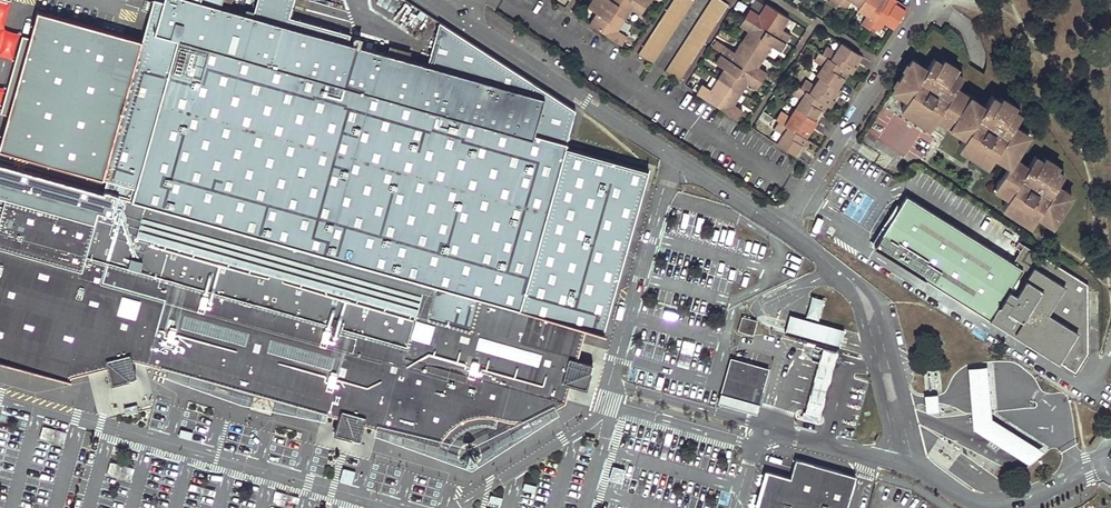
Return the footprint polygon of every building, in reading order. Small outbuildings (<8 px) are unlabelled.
[(497,418),(502,419),(515,422),(526,421),(536,418),(547,413),(565,402),(570,383),(579,386),(586,387),(593,364),(586,362),(577,359),(586,327),(602,332),(648,170),(565,147),(576,110),(440,22),(427,65),(408,59),(386,53),(348,42),(350,33),(289,16),(294,0),(257,0),(253,16),(229,9),(220,7),(196,0),(163,0),(162,0),(153,0),(142,40),(37,11),(30,38),(8,115),(0,143),(0,150),(116,182),(114,187),(106,185),(105,190),(103,189),(127,197),(124,209),(118,207),(113,227),(94,222),(0,194),(0,356),(66,373),(117,362),(135,358),(353,421),(357,422),(439,445),(439,443),(440,442),(442,440),(443,437),(445,435),(446,433),(447,431),(449,430),(452,427),(455,425),(458,423),(461,421),(464,420),(468,418),(472,417),(475,416),(479,416),(482,416),(486,416),(489,416),(492,417),(495,417),(497,418)] [(220,7),(229,9),(232,0),(222,0),(220,7)] [(373,6),(406,25),(416,9),(400,0),(377,0),(373,6)] [(621,42),(627,33),(619,29),(625,18),(632,8),(640,13),(645,4),(648,0),(592,0),(588,5),(597,11),(590,22),(621,42)] [(652,62),(693,0),(672,0),(638,53),(652,62)] [(680,79),(728,3),(724,0),(711,0),(666,71),(680,79)] [(860,4),(858,7),(867,14),(862,22),(871,27),(873,25),(881,29),(886,21),(894,26),(907,5),(899,0),(854,0),(860,4)] [(697,90),(738,116),(744,108),(735,102),(741,92),(748,81),(757,86),(762,79),(767,70),(759,65),(766,54),(772,44),(780,50),(786,41),(791,32),(783,27),(790,16),(766,1),(759,12),(751,6),(745,14),(740,23),(748,29),(742,39),(735,50),(726,44),(721,52),(716,60),(725,66),(718,77),(711,87),(702,82),(697,90)] [(0,113),(8,115),(30,38),(22,36),(0,113)] [(777,140),(799,155),(809,140),(806,138),(826,105),(830,107),(841,89),(839,87),(849,71),(851,72),(863,54),(841,40),(835,50),(826,44),(822,52),(819,50),(814,58),(822,64),(817,73),(819,75),(814,83),(805,77),(801,85),(798,83),(793,92),(801,97),(796,105),(790,114),(782,108),(776,117),(779,119),(774,126),(783,131),(777,140)] [(389,45),(386,53),(408,59),(410,51),(389,45)] [(973,144),(985,151),(984,153),(993,158),(994,156),(998,149),(1006,154),(1001,161),(1005,163),(1004,164),(1008,167),(993,191),(998,194),(999,192),(1002,194),(1006,188),(1013,193),(1009,199),(1019,205),(1030,212),(1029,214),(1035,218),(1036,216),(1040,210),(1047,214),(1043,220),(1047,224),(1048,222),(1051,224),(1071,195),(1068,193),(1069,191),(1063,188),(1062,189),(1058,196),(1051,192),(1056,185),(1063,175),(1056,171),(1058,166),(1046,158),(1043,162),(1035,157),(1029,168),(1025,175),(1017,170),(1022,163),(1019,161),(1020,159),(1015,156),(1030,134),(1025,131),(1025,132),(1021,129),(1020,131),(1017,137),(1009,133),(1014,127),(1021,115),(1014,110),(1017,106),(1003,98),(1000,101),(992,96),(985,108),(981,114),(974,110),(978,104),(975,102),(977,99),(967,93),(965,95),(962,93),(958,99),(951,95),(955,88),(963,77),(957,73),(960,69),(944,59),(941,63),(934,58),(927,70),(923,76),(916,72),(920,66),(916,63),(918,62),(913,58),(892,92),(896,95),(897,93),(901,96),(905,89),(912,93),(907,100),(901,110),(911,117),(918,107),(928,114),(922,124),(929,129),(936,119),(940,112),(947,116),(942,123),(945,125),(944,127),(955,134),(955,132),(958,134),(963,127),(970,131),(965,138),(961,146),(969,151),(973,144)] [(916,72),(923,76),(927,70),(920,66),(916,72)] [(951,95),(958,99),(962,93),(955,88),(951,95)] [(901,96),(907,100),(912,93),(905,89),(901,96)] [(974,110),(981,114),(985,108),(978,104),(974,110)] [(911,117),(922,124),(928,114),(918,107),(911,117)] [(917,135),(920,131),(885,108),(869,134),(917,165),(930,144),(917,135)] [(936,119),(942,123),(947,116),(940,112),(936,119)] [(958,134),(965,138),(970,131),(963,127),(958,134)] [(1009,133),(1017,137),(1020,131),(1014,127),(1009,133)] [(966,155),(978,162),(979,160),(984,153),(985,151),(973,144),(969,151),(966,155)] [(994,156),(1001,161),(1006,154),(998,149),(994,156)] [(979,160),(988,166),(993,158),(984,153),(979,160)] [(1017,170),(1025,175),(1029,168),(1022,163),(1017,170)] [(1051,192),(1058,196),(1062,189),(1056,185),(1051,192)] [(1002,194),(1009,199),(1013,193),(1006,188),(1002,194)] [(127,197),(103,190),(94,222),(113,227),(118,207),(124,209),(127,197)] [(906,196),(874,247),(1076,373),(1087,353),(1086,284),(1024,246),(1013,263),(906,196)] [(1004,206),(1015,212),(1019,205),(1009,199),(1004,206)] [(864,213),(852,204),(845,213),(857,222),(864,213)] [(1012,216),(1023,223),(1024,222),(1029,214),(1030,212),(1019,205),(1015,212),(1012,216)] [(1036,216),(1043,220),(1047,214),(1040,210),(1036,216)] [(1024,222),(1030,226),(1035,218),(1029,214),(1024,222)] [(809,218),(805,223),(813,229),(819,220),(814,217),(809,218)] [(782,260),(779,273),(792,277),(796,264),(782,260)] [(805,318),(818,322),(824,301),(812,297),(805,318)] [(693,302),(692,327),(703,327),(704,303),(693,302)] [(790,315),(785,333),(839,348),(844,330),(790,315)] [(742,316),(738,330),(753,334),(756,320),(742,316)] [(805,412),(820,416),(838,352),(823,348),(805,412)] [(757,405),(767,369),(731,359),(721,395),(757,405)] [(987,366),(968,368),(973,429),(1027,464),(1043,450),(992,418),(987,366)] [(938,394),(924,395),(925,412),(939,410),(938,394)] [(805,412),(803,411),(801,418),(818,423),(820,416),(805,412)] [(439,443),(448,447),(450,443),(453,439),(457,435),(462,431),(467,428),(473,426),(480,425),(485,425),(491,426),(495,426),(497,418),(495,417),(492,417),(489,416),(486,416),(482,416),(479,416),(475,416),(472,417),(468,418),(464,420),(461,421),(458,423),(455,425),(452,427),(449,430),(447,431),(446,433),(445,435),(443,437),(442,440),(440,442),(439,443)] [(43,427),(39,440),(63,447),(66,433),(43,427)] [(856,476),(795,459),(790,477),(767,471),(757,507),(847,507),(856,476)] [(130,481),(133,469),(122,467),(119,478),(130,481)] [(343,468),(339,482),(351,486),(355,472),(343,468)]
